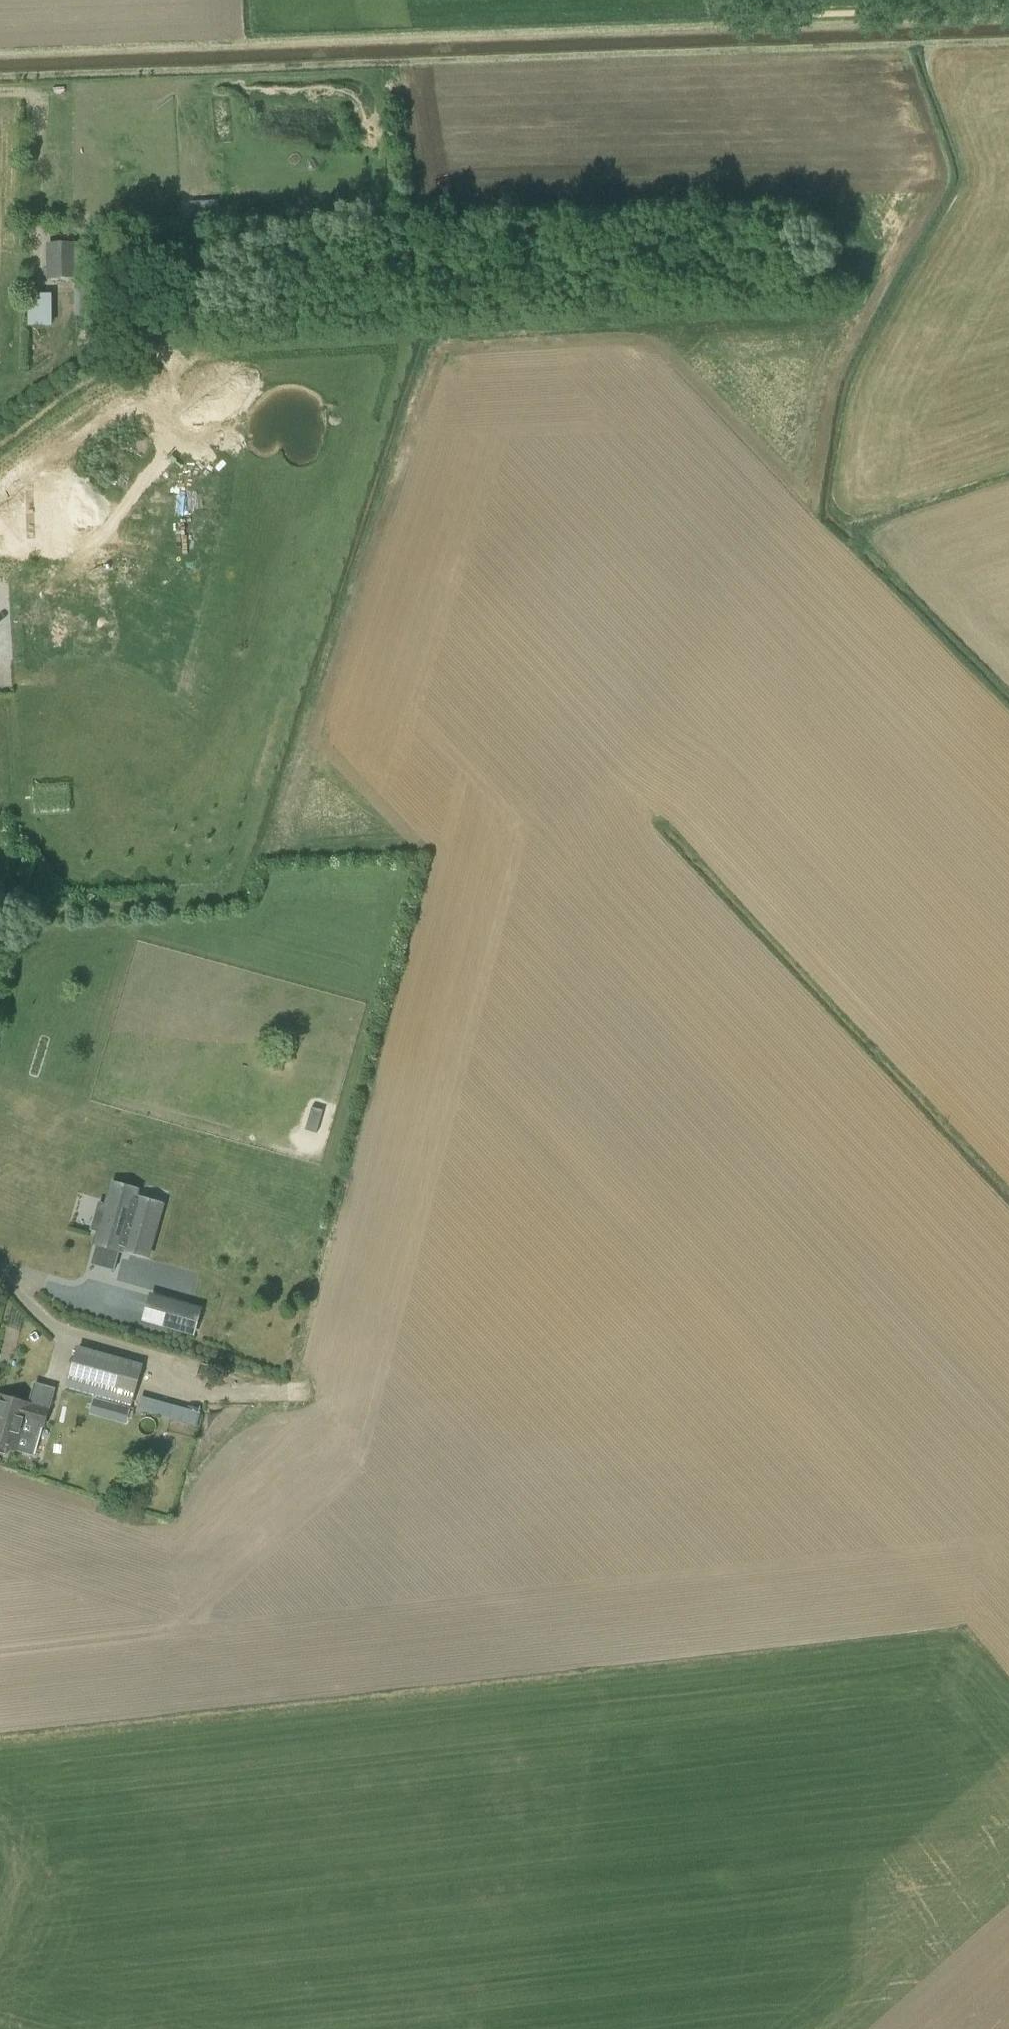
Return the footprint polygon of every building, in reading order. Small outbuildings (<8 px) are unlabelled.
[(219,200),(186,200),(186,219),(219,219),(219,200)] [(46,279),(94,278),(94,243),(46,244),(46,279)] [(30,324),(53,324),(53,292),(29,292),(30,324)] [(136,1189),(115,1183),(98,1243),(120,1249),(120,1247),(147,1254),(161,1204),(134,1196),(136,1189)] [(199,1310),(170,1302),(164,1323),(193,1331),(199,1310)] [(128,1361),(80,1347),(72,1376),(119,1390),(128,1361)] [(48,1410),(18,1401),(24,1379),(4,1374),(0,1388),(0,1455),(6,1457),(8,1448),(17,1451),(25,1422),(44,1427),(48,1410)]
